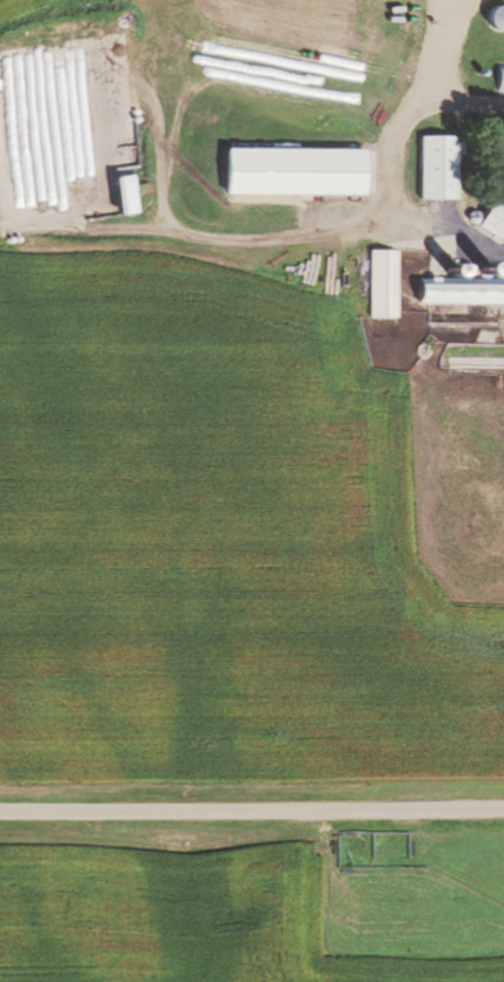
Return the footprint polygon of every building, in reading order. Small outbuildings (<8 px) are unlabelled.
[(455,200),(456,137),(420,137),(419,200),(455,200)] [(363,195),(363,149),(223,149),(223,195),(363,195)] [(490,203),(477,229),(503,243),(503,210),(490,203)] [(368,251),(368,318),(395,318),(395,251),(368,251)] [(417,304),(503,305),(503,272),(499,272),(499,280),(417,279),(417,304)]
